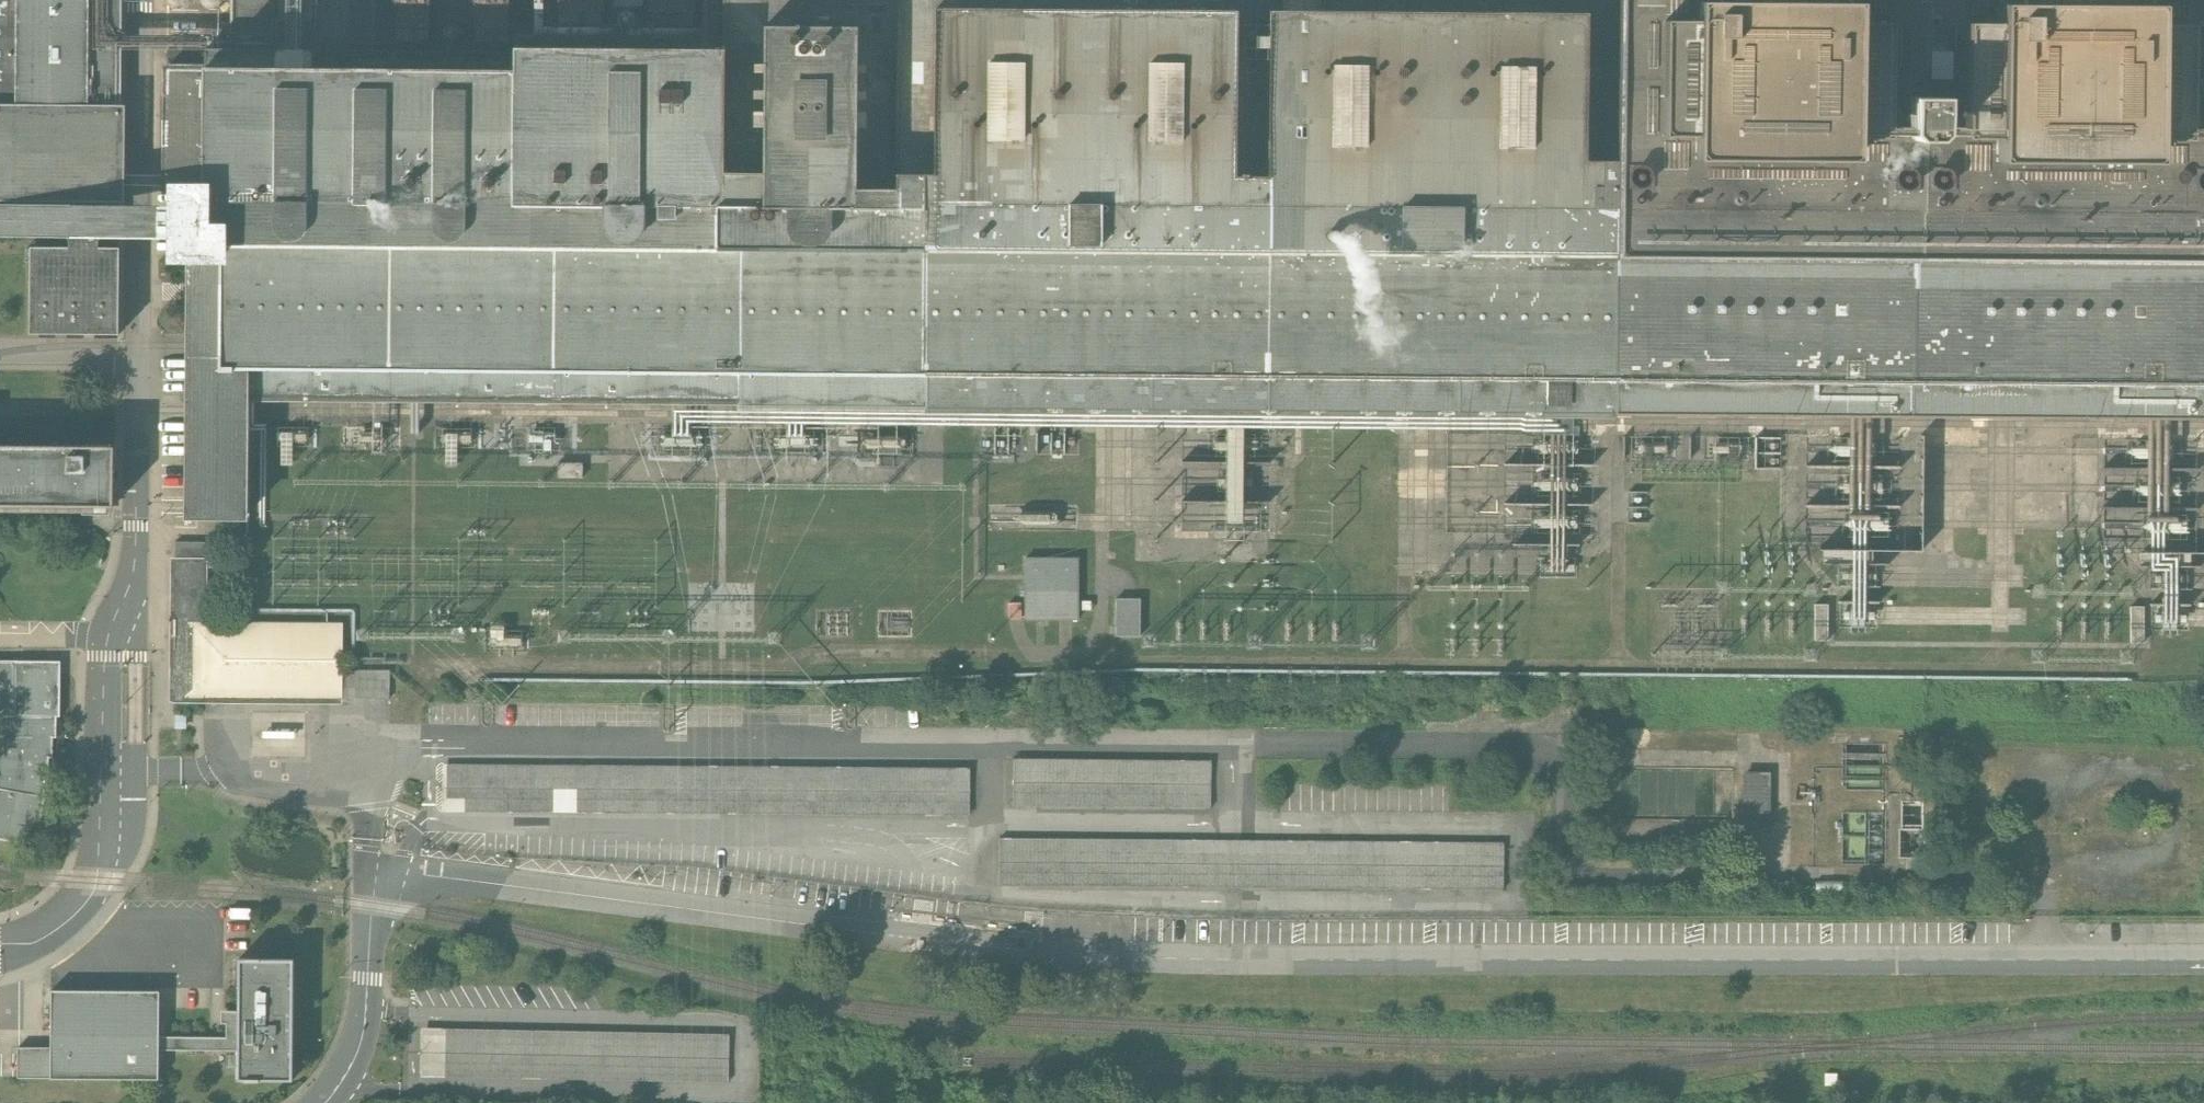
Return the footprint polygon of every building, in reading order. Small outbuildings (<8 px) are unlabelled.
[(71,199),(70,227),(66,230),(66,239),(70,243),(70,249),(31,249),(31,335),(121,337),(121,250),(99,249),(99,242),(103,239),(103,231),(99,226),(98,199),(121,198),(122,111),(119,111),(120,0),(0,0),(0,198),(71,199)] [(557,37),(511,36),(511,0),(395,0),(393,51),(357,51),(356,0),(236,0),(236,53),(167,53),(165,189),(179,191),(178,256),(192,259),(188,518),(248,518),(248,401),(2203,419),(2203,0),(558,0),(557,37)] [(115,448),(111,448),(111,446),(88,446),(88,448),(0,447),(0,507),(115,508),(115,448)] [(1919,504),(1923,476),(1912,474),(1907,502),(1919,504)] [(342,625),(205,623),(206,543),(175,543),(174,676),(161,679),(161,693),(174,698),(390,700),(390,672),(342,672),(342,625)] [(1019,618),(1077,619),(1077,556),(1019,556),(1019,618)] [(1113,597),(1113,633),(1136,633),(1136,597),(1113,597)] [(38,846),(45,799),(45,779),(49,779),(49,759),(53,759),(53,739),(56,739),(56,718),(69,718),(74,714),(74,679),(60,675),(48,675),(48,663),(13,663),(14,665),(0,665),(0,840),(38,846)] [(258,747),(287,748),(289,718),(260,717),(258,747)] [(1209,810),(1209,758),(1009,758),(1009,810),(1209,810)] [(441,762),(441,811),(641,813),(647,805),(665,805),(673,833),(673,805),(685,802),(685,816),(694,824),(694,849),(701,849),(701,857),(742,846),(742,832),(732,824),(744,820),(744,801),(772,801),(765,809),(967,811),(967,767),(736,765),(736,774),(723,774),(723,794),(699,794),(692,802),(691,796),(677,796),(677,764),(441,762)] [(1739,772),(1738,816),(1766,816),(1767,772),(1739,772)] [(1500,889),(1501,840),(995,838),(995,885),(1124,885),(1125,875),(1205,876),(1205,889),(1240,889),(1240,888),(1500,889)] [(246,961),(239,961),(238,1013),(238,1052),(238,1082),(245,1082),(245,1083),(259,1083),(259,1082),(293,1082),(294,961),(260,961),(260,960),(246,960),(246,961)] [(159,994),(51,992),(51,1050),(19,1050),(19,1080),(159,1080),(159,1052),(159,1039),(159,994)] [(159,1052),(238,1052),(238,1013),(227,1013),(226,1039),(159,1039),(159,1052)] [(735,1039),(430,1032),(429,1079),(734,1087),(735,1039)]
